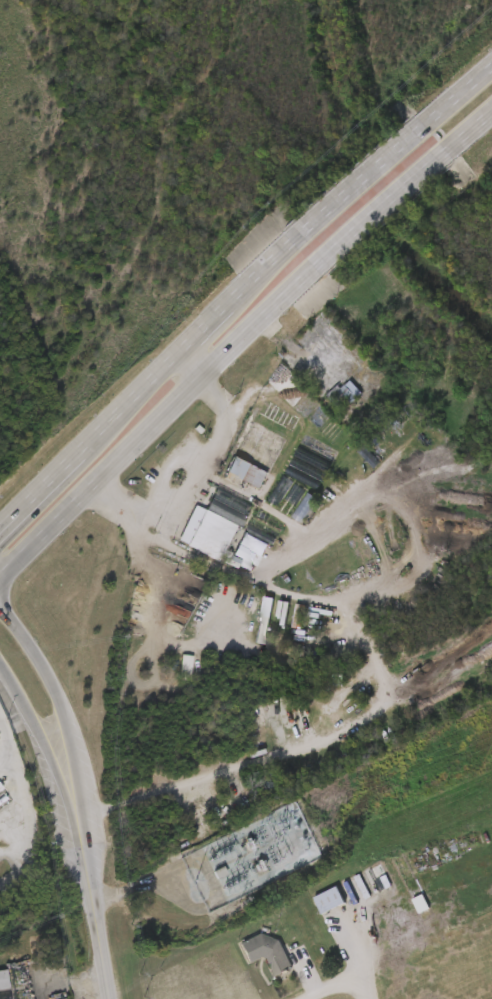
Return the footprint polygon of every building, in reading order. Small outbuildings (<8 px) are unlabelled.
[(309,415),(318,426),(328,417),(332,422),(344,412),(330,396),(309,415)] [(209,490),(242,507),(250,491),(217,474),(209,490)] [(160,560),(205,579),(230,520),(198,507),(188,529),(176,523),(160,560)] [(285,541),(298,516),(288,511),(274,536),(285,541)] [(250,561),(225,551),(221,564),(245,574),(250,561)] [(304,932),(327,921),(319,904),(296,915),(304,932)] [(259,949),(223,962),(229,980),(247,974),(255,995),(274,988),(259,949)] [(9,987),(0,988),(0,970),(6,969),(9,987)]
